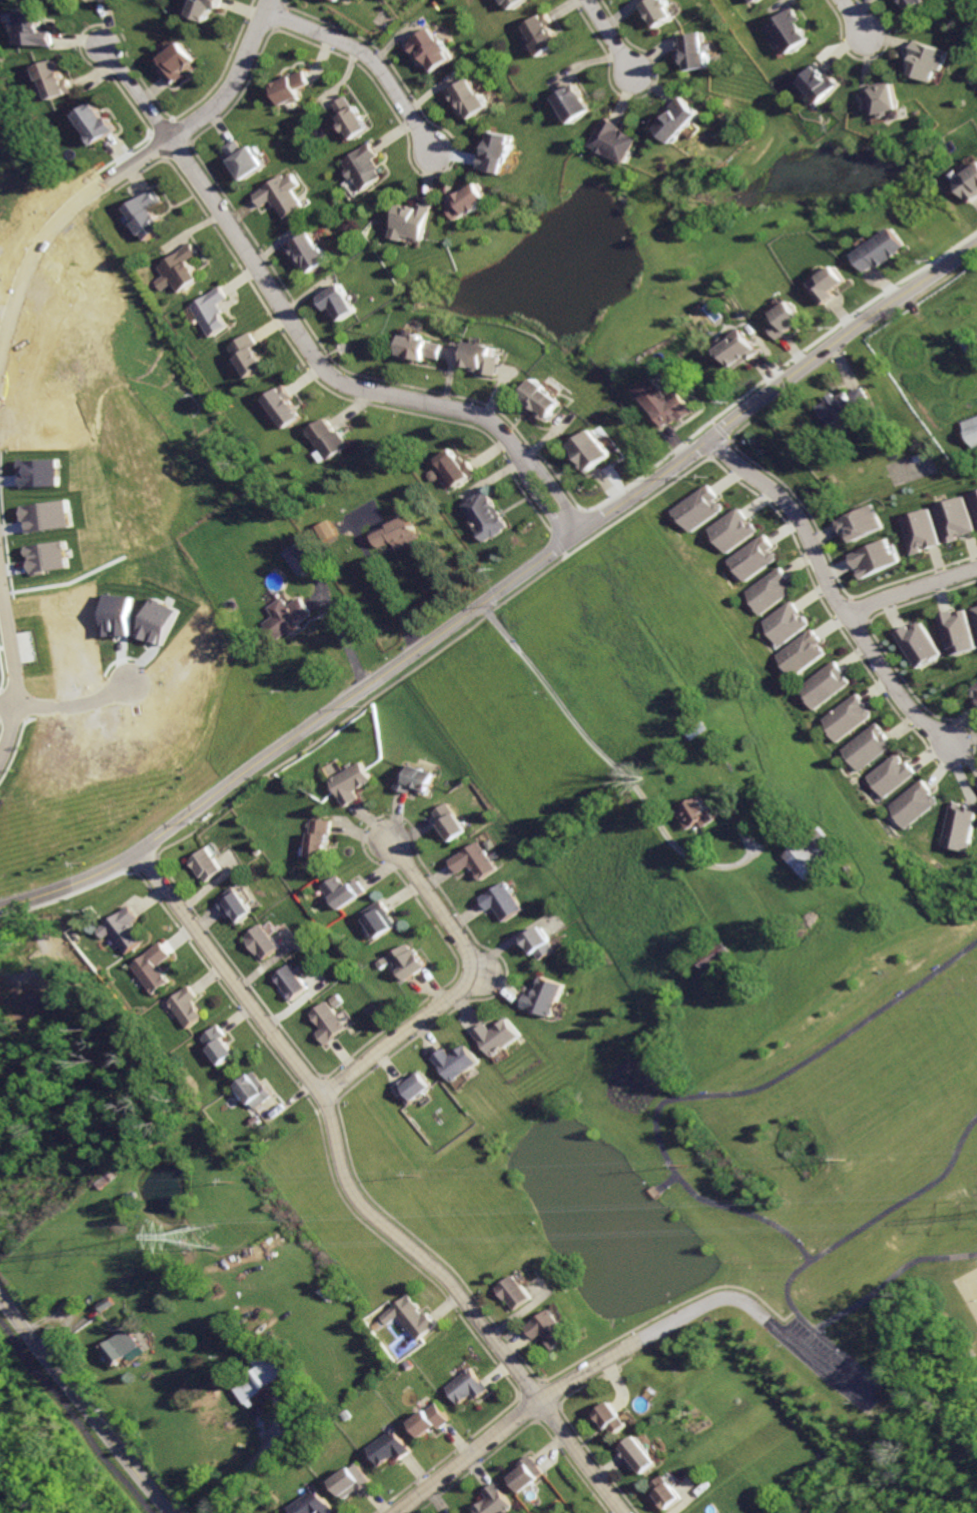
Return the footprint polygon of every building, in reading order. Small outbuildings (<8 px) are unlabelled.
[(189,16),(207,23),(213,7),(219,9),(222,0),(195,0),(189,16)] [(503,5),(507,2),(512,10),(525,0),(499,0),(503,5)] [(649,2),(644,6),(661,27),(679,12),(669,0),(647,0),(649,2)] [(911,13),(927,1),(926,0),(901,0),(911,13)] [(792,8),(763,27),(778,49),(783,45),(788,53),(809,39),(797,22),(800,20),(792,8)] [(22,10),(21,23),(16,23),(16,45),(56,45),(57,31),(48,30),(48,18),(44,18),(44,10),(22,10)] [(545,10),(524,25),(536,42),(532,45),(541,59),(563,43),(550,25),(554,23),(545,10)] [(429,25),(404,43),(413,57),(418,53),(430,71),(451,57),(447,52),(449,50),(441,39),(439,40),(429,25)] [(704,31),(678,35),(680,52),(684,51),(686,63),(690,62),(691,68),(712,66),(710,50),(707,51),(704,31)] [(915,39),(910,55),(914,56),(912,62),(915,63),(912,74),(936,81),(940,71),(944,72),(950,50),(915,39)] [(182,42),(161,58),(165,63),(157,69),(169,85),(183,75),(181,72),(196,60),(182,42)] [(58,57),(35,65),(40,81),(43,80),(50,101),(74,93),(69,78),(65,79),(58,57)] [(818,61),(798,81),(820,103),(839,83),(832,76),(830,78),(825,72),(827,70),(818,61)] [(270,83),(279,104),(300,95),(297,90),(309,84),(303,69),(270,83)] [(468,76),(447,92),(458,106),(461,104),(472,119),(492,105),(483,93),(481,94),(468,76)] [(859,94),(863,110),(878,107),(880,117),(892,115),(891,111),(901,109),(894,80),(871,85),(873,91),(859,94)] [(578,83),(556,97),(573,122),(592,109),(585,99),(588,97),(578,83)] [(684,95),(672,108),(674,110),(658,129),(677,145),(705,113),(684,95)] [(344,96),(330,105),(340,120),(337,122),(342,130),(345,129),(351,139),(368,127),(353,104),(351,106),(344,96)] [(95,103),(76,114),(87,135),(85,136),(91,146),(117,131),(108,117),(104,119),(95,103)] [(607,117),(593,145),(627,162),(639,138),(621,129),(623,125),(607,117)] [(486,153),(483,168),(508,172),(510,157),(515,158),(517,144),(515,143),(516,135),(493,131),(489,153),(486,153)] [(235,139),(223,147),(230,159),(229,160),(242,180),(264,165),(259,158),(262,156),(255,145),(252,147),(250,145),(243,150),(235,139)] [(368,142),(342,162),(346,168),(343,170),(349,178),(351,176),(362,191),(379,178),(376,174),(381,170),(374,160),(378,156),(368,142)] [(958,180),(973,202),(976,199),(976,166),(958,180)] [(281,174),(252,194),(261,207),(270,200),(284,220),(304,206),(291,188),(299,183),(292,173),(284,179),(281,174)] [(483,182),(470,192),(468,190),(460,195),(463,199),(451,207),(461,221),(473,211),(476,215),(488,206),(486,204),(494,197),(483,182)] [(151,189),(123,207),(133,222),(131,223),(138,235),(140,232),(145,240),(164,227),(151,208),(159,202),(151,189)] [(400,205),(394,227),(405,230),(404,235),(424,240),(433,206),(420,203),(420,206),(410,204),(409,207),(400,205)] [(897,227),(860,254),(872,270),(876,268),(882,263),(885,267),(906,252),(904,250),(911,245),(897,227)] [(306,230),(285,245),(295,258),(298,256),(311,273),(331,258),(322,246),(320,248),(306,230)] [(188,243),(155,266),(161,275),(153,281),(160,290),(170,282),(177,292),(200,277),(189,261),(197,255),(188,243)] [(844,265),(827,277),(826,275),(814,283),(830,305),(837,301),(843,296),(840,291),(855,281),(844,265)] [(340,282),(319,296),(327,310),(334,305),(342,318),(357,308),(340,282)] [(218,284),(188,305),(209,337),(228,324),(215,304),(227,297),(218,284)] [(772,326),(781,339),(786,335),(809,319),(796,301),(778,314),(781,319),(772,326)] [(722,349),(735,369),(759,353),(764,350),(748,326),(735,335),(737,339),(722,349)] [(404,331),(399,356),(419,360),(420,357),(429,359),(429,356),(445,360),(449,343),(428,339),(429,334),(418,332),(418,334),(404,331)] [(250,332),(229,347),(248,377),(268,364),(256,346),(258,344),(250,332)] [(475,340),(469,366),(477,367),(476,370),(502,376),(506,355),(499,353),(501,346),(475,340)] [(661,375),(639,389),(665,429),(667,427),(696,408),(685,392),(675,398),(661,375)] [(543,378),(528,400),(543,409),(541,413),(554,421),(568,399),(553,389),(555,386),(543,378)] [(287,385),(265,398),(284,429),(302,419),(291,401),(295,398),(287,385)] [(866,387),(859,391),(852,395),(850,390),(840,395),(839,392),(829,397),(831,401),(820,407),(830,426),(851,415),(856,425),(865,421),(859,410),(874,402),(866,387)] [(328,417),(307,430),(327,461),(350,447),(340,431),(337,433),(328,417)] [(964,422),(976,417),(976,453),(975,454),(964,422)] [(600,430),(577,445),(581,451),(577,454),(590,474),(617,456),(600,430)] [(458,448),(440,458),(457,487),(480,473),(472,459),(469,461),(466,455),(463,457),(458,448)] [(19,460),(20,470),(22,470),(23,486),(60,484),(59,458),(19,460)] [(709,482),(671,509),(687,532),(723,508),(719,502),(715,505),(712,501),(719,496),(709,482)] [(964,493),(976,531),(976,489),(964,493)] [(489,491),(467,505),(477,520),(474,521),(487,541),(511,526),(489,491)] [(959,497),(931,506),(942,541),(953,538),(953,535),(970,529),(959,497)] [(22,506),(24,520),(27,520),(28,532),(76,526),(72,499),(22,506)] [(833,520),(839,533),(844,531),(849,540),(879,526),(868,504),(833,520)] [(737,507),(706,528),(723,552),(755,530),(749,521),(745,523),(742,520),(744,518),(737,507)] [(924,509),(897,518),(909,553),(919,550),(918,547),(922,545),(923,548),(936,543),(924,509)] [(376,531),(382,547),(397,541),(399,547),(422,537),(412,513),(391,521),(392,524),(384,527),(376,531)] [(333,518),(319,525),(328,541),(341,534),(333,518)] [(762,533),(726,559),(742,580),(775,556),(771,551),(769,553),(767,549),(771,546),(762,533)] [(883,538),(849,555),(855,567),(859,566),(860,568),(858,569),(862,578),(898,560),(894,553),(891,555),(883,538)] [(298,576),(317,566),(304,542),(286,551),(298,576)] [(779,566),(742,591),(758,614),(792,591),(787,584),(785,586),(782,582),(787,579),(779,566)] [(300,598),(288,606),(282,596),(266,607),(273,616),(262,624),(275,642),(285,635),(284,633),(305,617),(311,613),(300,598)] [(792,599),(762,620),(781,647),(812,624),(805,614),(802,616),(799,611),(801,611),(792,599)] [(958,612),(959,614),(955,616),(953,609),(942,612),(956,654),(976,648),(976,641),(966,609),(958,612)] [(924,620),(916,626),(917,628),(914,630),(910,625),(897,634),(922,670),(946,653),(924,620)] [(814,626),(776,654),(793,677),(828,652),(824,647),(822,648),(818,643),(823,639),(814,626)] [(837,659),(798,687),(815,711),(855,683),(848,674),(846,676),(844,673),(846,672),(837,659)] [(860,692),(822,719),(838,741),(875,714),(871,709),(869,710),(866,706),(869,704),(860,692)] [(882,722),(844,749),(860,771),(898,744),(882,722)] [(902,751),(870,775),(887,798),(922,772),(913,760),(907,765),(904,761),(907,758),(902,751)] [(332,780),(349,806),(361,798),(356,790),(371,780),(359,761),(332,780)] [(402,764),(395,788),(408,793),(410,788),(425,793),(432,774),(402,764)] [(929,780),(892,806),(907,828),(944,802),(929,780)] [(714,821),(701,796),(675,809),(685,829),(699,822),(702,827),(714,821)] [(944,844),(970,852),(976,830),(976,806),(969,803),(969,806),(966,805),(966,803),(958,800),(944,844)] [(445,801),(430,814),(450,840),(466,828),(445,801)] [(317,820),(316,860),(333,861),(334,848),(337,848),(337,834),(334,834),(335,821),(317,820)] [(788,856),(805,878),(841,850),(824,828),(788,856)] [(473,840),(446,861),(457,874),(468,865),(479,879),(494,868),(473,840)] [(211,849),(193,861),(205,877),(208,876),(212,882),(227,872),(211,849)] [(343,877),(328,888),(346,911),(370,893),(361,881),(351,889),(343,877)] [(501,882),(478,898),(486,910),(493,905),(503,921),(520,909),(501,882)] [(245,886),(222,902),(231,915),(235,912),(245,926),(264,913),(245,886)] [(383,900),(365,914),(383,938),(400,925),(391,914),(393,912),(383,900)] [(129,905),(95,929),(103,941),(110,936),(123,954),(142,940),(130,923),(138,918),(129,905)] [(269,927),(252,938),(263,955),(266,953),(270,959),(284,949),(269,927)] [(541,928),(526,939),(532,946),(528,949),(534,957),(537,955),(541,961),(557,949),(541,928)] [(698,977),(729,953),(720,940),(688,964),(698,977)] [(159,941),(128,965),(151,995),(170,981),(157,965),(170,955),(159,941)] [(411,944),(393,957),(411,981),(432,966),(423,953),(420,956),(411,944)] [(297,964),(280,977),(299,1001),(315,989),(297,964)] [(530,989),(523,1006),(553,1017),(565,986),(543,978),(538,992),(530,989)] [(187,984),(163,1003),(185,1031),(205,1015),(192,999),(196,995),(187,984)] [(344,994),(317,1014),(328,1029),(322,1033),(330,1044),(354,1027),(341,1008),(350,1001),(344,994)] [(490,1022),(477,1032),(496,1057),(522,1037),(509,1020),(496,1030),(490,1022)] [(219,1025),(201,1038),(221,1064),(236,1053),(223,1035),(225,1034),(219,1025)] [(452,1049),(440,1057),(458,1081),(483,1063),(471,1046),(457,1056),(452,1049)] [(429,1072),(415,1083),(411,1078),(400,1088),(415,1107),(440,1086),(429,1072)] [(254,1073),(238,1085),(255,1108),(273,1094),(266,1085),(264,1086),(254,1073)] [(518,1273),(496,1290),(506,1302),(510,1300),(519,1311),(537,1297),(518,1273)] [(406,1292),(377,1316),(386,1328),(391,1323),(411,1348),(439,1325),(428,1312),(422,1317),(417,1310),(419,1308),(406,1292)] [(554,1306),(525,1327),(536,1343),(545,1336),(550,1343),(548,1344),(555,1352),(576,1337),(554,1306)] [(143,1352),(128,1328),(100,1346),(112,1366),(128,1356),(131,1360),(143,1352)] [(284,1374),(269,1354),(227,1382),(242,1403),(284,1374)] [(468,1367),(442,1388),(456,1406),(471,1395),(475,1400),(487,1390),(468,1367)] [(617,1400),(600,1412),(607,1421),(604,1423),(610,1432),(617,1427),(622,1434),(636,1424),(617,1400)] [(432,1404),(406,1424),(417,1438),(433,1427),(435,1429),(445,1421),(432,1404)] [(389,1428),(361,1449),(376,1468),(392,1456),(396,1461),(407,1453),(389,1428)] [(643,1432),(622,1448),(633,1462),(637,1459),(650,1476),(667,1462),(643,1432)] [(530,1454),(516,1465),(519,1469),(508,1478),(520,1494),(546,1475),(530,1454)] [(353,1466),(330,1483),(342,1498),(353,1490),(355,1492),(366,1483),(353,1466)] [(670,1476),(656,1487),(661,1493),(656,1496),(662,1504),(664,1502),(670,1510),(687,1498),(670,1476)] [(480,1493),(485,1498),(470,1510),(472,1512),(500,1512),(511,1504),(494,1482),(480,1493)] [(286,1509),(289,1512),(326,1512),(329,1511),(312,1489),(286,1509)]
